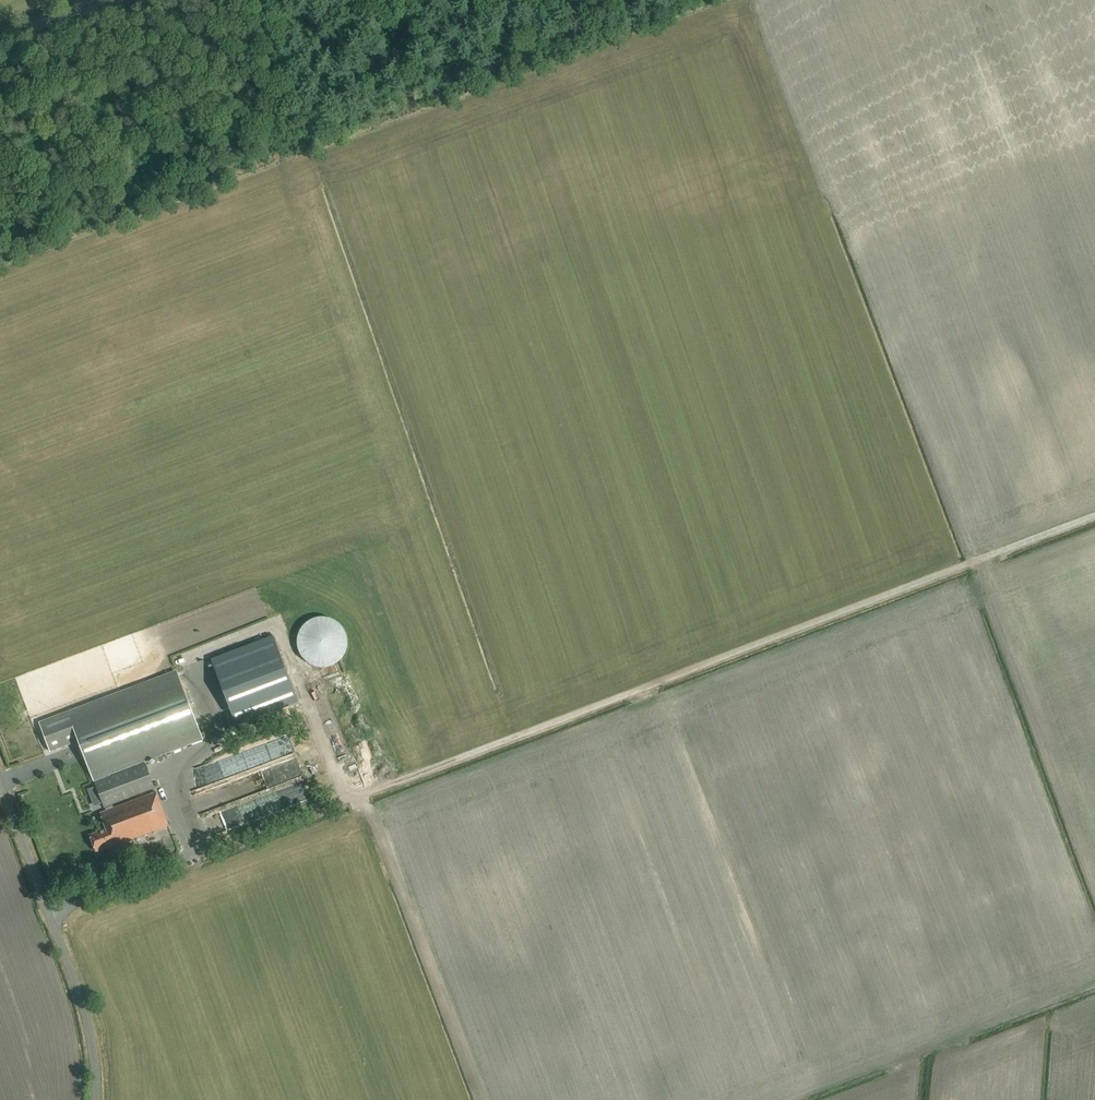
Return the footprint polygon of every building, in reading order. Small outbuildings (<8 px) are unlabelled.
[(345,651),(347,643),(346,636),(343,628),(338,623),(331,619),(323,617),(315,618),(308,622),(302,627),(299,634),(297,641),(298,649),(301,656),(306,662),(313,666),(321,667),(329,666),(336,663),(342,658),(345,651)] [(273,637),(211,660),(236,726),(298,703),(273,637)] [(148,758),(203,737),(178,672),(39,724),(50,752),(78,741),(92,779),(93,779),(95,783),(94,783),(103,808),(104,807),(105,811),(99,814),(105,830),(90,835),(96,852),(109,847),(110,849),(113,848),(116,856),(125,853),(122,844),(169,826),(156,792),(114,808),(112,804),(155,788),(145,764),(111,777),(110,774),(148,759),(148,758)]
